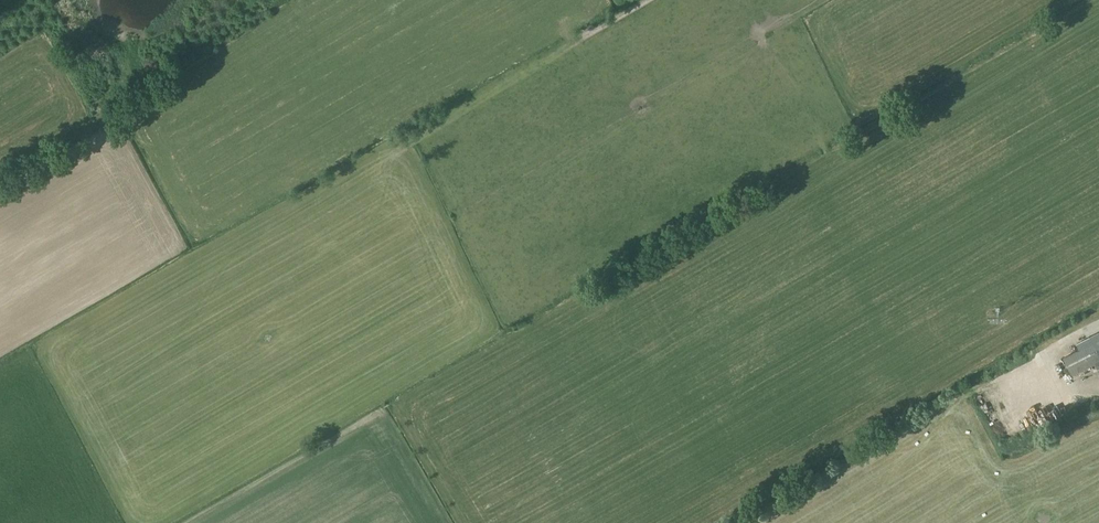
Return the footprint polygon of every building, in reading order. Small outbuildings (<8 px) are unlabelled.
[(1063,356),(1072,374),(1098,361),(1098,332),(1090,336),(1093,342),(1063,356)]
